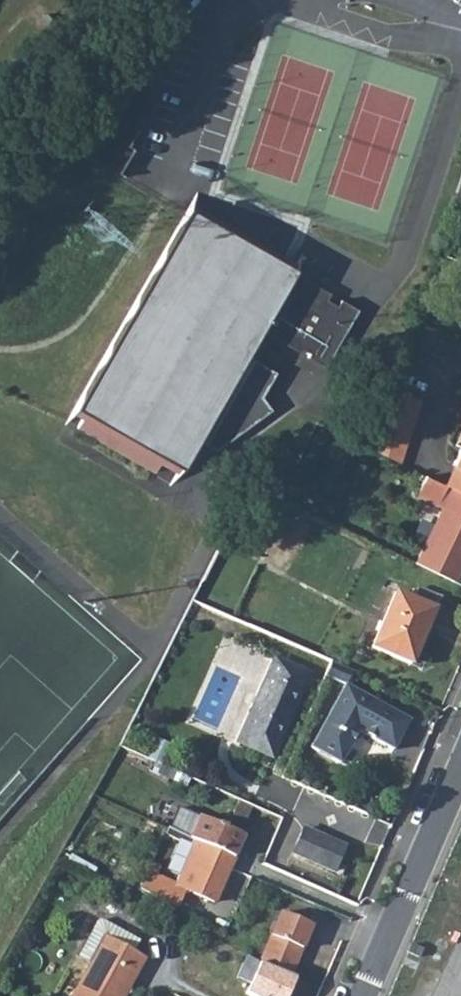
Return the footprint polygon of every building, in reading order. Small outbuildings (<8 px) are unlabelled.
[(291,280),(294,275),(190,214),(80,406),(90,411),(81,428),(158,473),(168,456),(179,431),(199,441),(257,340),(264,327),(268,329),(266,333),(301,352),(303,349),(311,354),(309,357),(325,366),(357,311),(340,301),(337,307),(326,301),(329,295),(300,278),(296,283),(291,280)] [(368,451),(365,457),(396,471),(421,407),(389,395),(368,451)] [(179,431),(168,456),(184,466),(199,441),(179,431)] [(452,449),(459,452),(460,448),(460,431),(452,449)] [(452,467),(460,471),(460,448),(459,452),(452,467)] [(441,491),(442,492),(460,500),(460,471),(452,467),(441,491)] [(416,563),(455,582),(460,570),(460,500),(442,492),(433,511),(439,515),(416,563)] [(400,593),(376,649),(416,666),(439,611),(400,593)] [(277,661),(238,743),(272,758),(302,693),(297,691),(304,674),(277,661)] [(393,751),(410,721),(346,686),(312,748),(340,764),(359,731),(393,751)] [(252,805),(242,801),(231,823),(241,828),(252,805)] [(201,817),(191,838),(206,845),(235,858),(244,836),(201,817)] [(294,852),(308,858),(319,834),(304,827),(294,852)] [(319,834),(308,858),(313,860),(324,836),(319,834)] [(324,836),(313,860),(335,870),(345,846),(324,836)] [(178,909),(186,891),(214,903),(235,858),(206,845),(196,867),(190,865),(182,885),(149,871),(141,886),(163,901),(178,909)] [(281,913),(260,963),(276,969),(302,921),(281,913)] [(302,921),(276,969),(290,975),(311,925),(302,921)] [(104,937),(91,962),(114,973),(126,949),(104,937)] [(126,949),(114,973),(130,981),(143,959),(126,949)] [(91,962),(72,995),(122,995),(130,981),(114,973),(91,962)]
